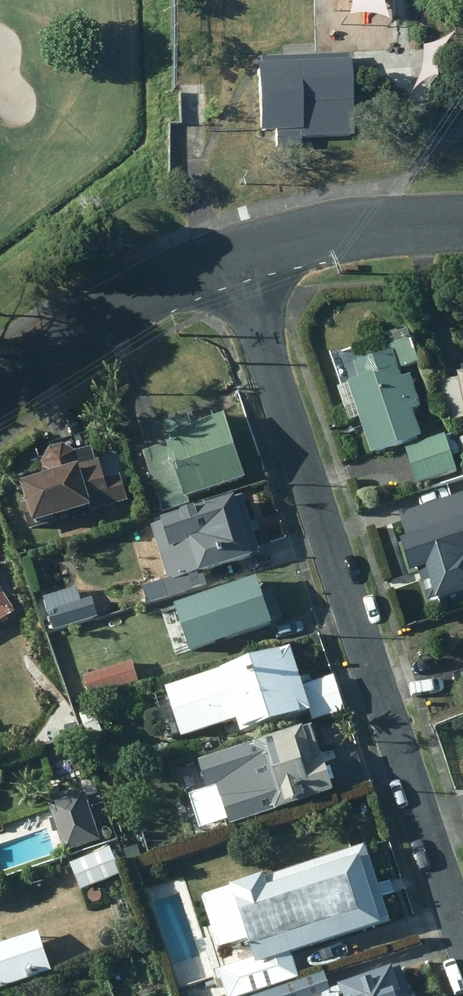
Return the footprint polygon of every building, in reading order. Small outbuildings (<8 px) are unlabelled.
[(342,58),(252,61),(253,136),(271,136),(271,151),(295,151),(295,141),(347,141),(342,58)] [(404,103),(350,104),(351,126),(405,125),(404,103)] [(356,423),(369,460),(418,442),(409,415),(418,412),(406,382),(398,385),(395,376),(416,368),(404,335),(379,344),(384,359),(351,371),(356,385),(334,392),(346,427),(356,423)] [(455,376),(456,381),(435,385),(448,423),(462,420),(462,374),(455,376)] [(162,444),(139,451),(159,513),(188,503),(186,497),(242,479),(221,414),(187,424),(183,415),(160,422),(164,433),(160,434),(162,444)] [(442,439),(403,451),(415,488),(453,476),(442,439)] [(26,531),(124,502),(117,477),(100,482),(94,460),(91,461),(87,448),(71,453),(58,446),(44,450),(37,464),(39,470),(13,477),(21,503),(17,503),(26,531)] [(146,521),(166,580),(256,553),(238,493),(146,521)] [(425,608),(462,598),(462,508),(426,518),(424,510),(397,518),(404,545),(397,546),(406,579),(415,576),(425,608)] [(258,593),(252,576),(171,604),(187,652),(269,625),(267,622),(280,618),(270,589),(258,593)] [(160,583),(148,586),(152,599),(164,596),(160,583)] [(40,598),(50,630),(96,618),(91,598),(78,601),(74,589),(40,598)] [(14,615),(0,592),(0,624),(14,615)] [(307,711),(287,647),(162,686),(178,737),(234,720),(238,732),(307,711)] [(136,682),(129,660),(81,675),(88,697),(136,682)] [(332,675),(301,685),(311,722),(344,712),(332,675)] [(91,710),(77,714),(86,739),(100,733),(91,710)] [(330,791),(308,725),(196,760),(206,792),(232,785),(242,818),(330,791)] [(368,787),(356,751),(322,761),(333,798),(368,787)] [(87,795),(50,807),(65,853),(102,842),(87,795)] [(128,802),(119,806),(124,821),(133,818),(128,802)] [(136,826),(122,831),(133,859),(146,854),(136,826)] [(235,912),(252,965),(390,922),(365,844),(261,877),(260,873),(226,884),(228,891),(224,892),(231,913),(235,912)] [(106,852),(68,867),(76,886),(113,872),(106,852)] [(389,967),(336,984),(337,988),(327,991),(321,974),(254,995),(399,995),(389,967)] [(256,992),(248,969),(172,992),(173,995),(244,995),(256,992)]
